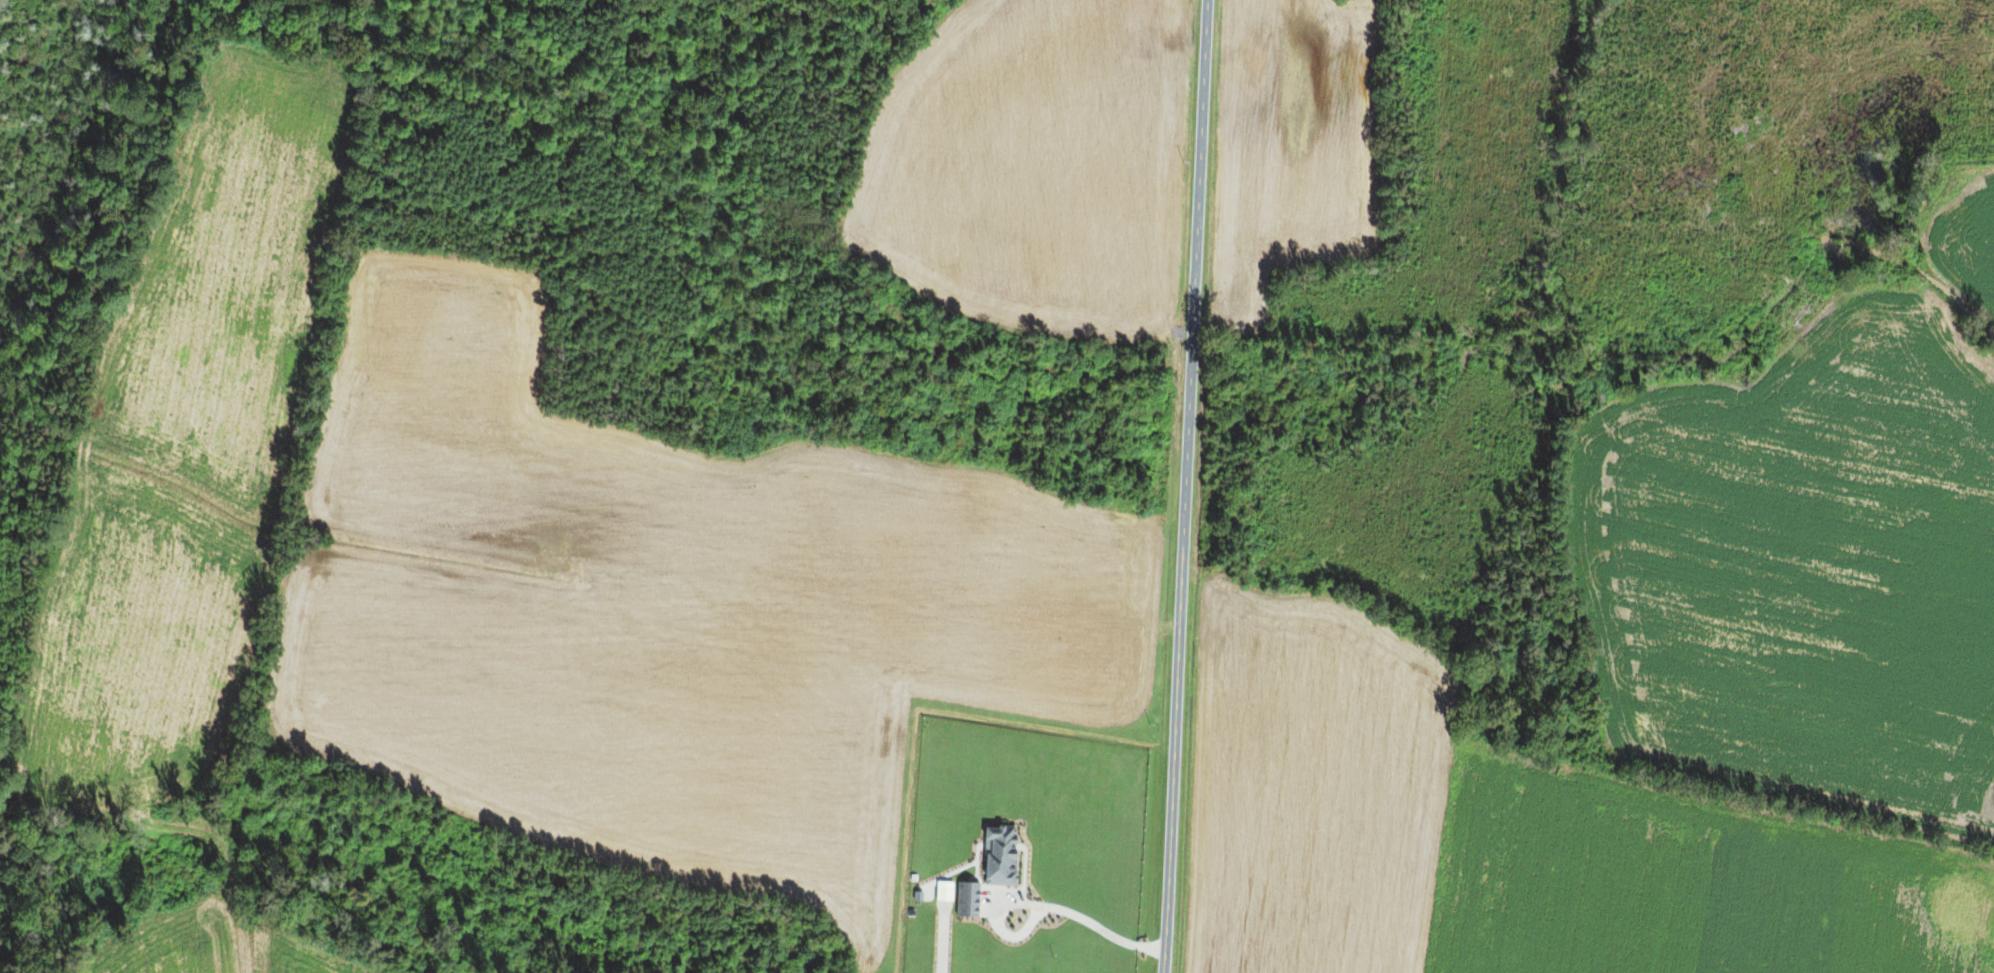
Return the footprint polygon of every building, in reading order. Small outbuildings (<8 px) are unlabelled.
[(983,885),(1012,885),(1012,825),(983,825),(983,885)] [(976,882),(955,882),(955,916),(976,916),(976,882)]
